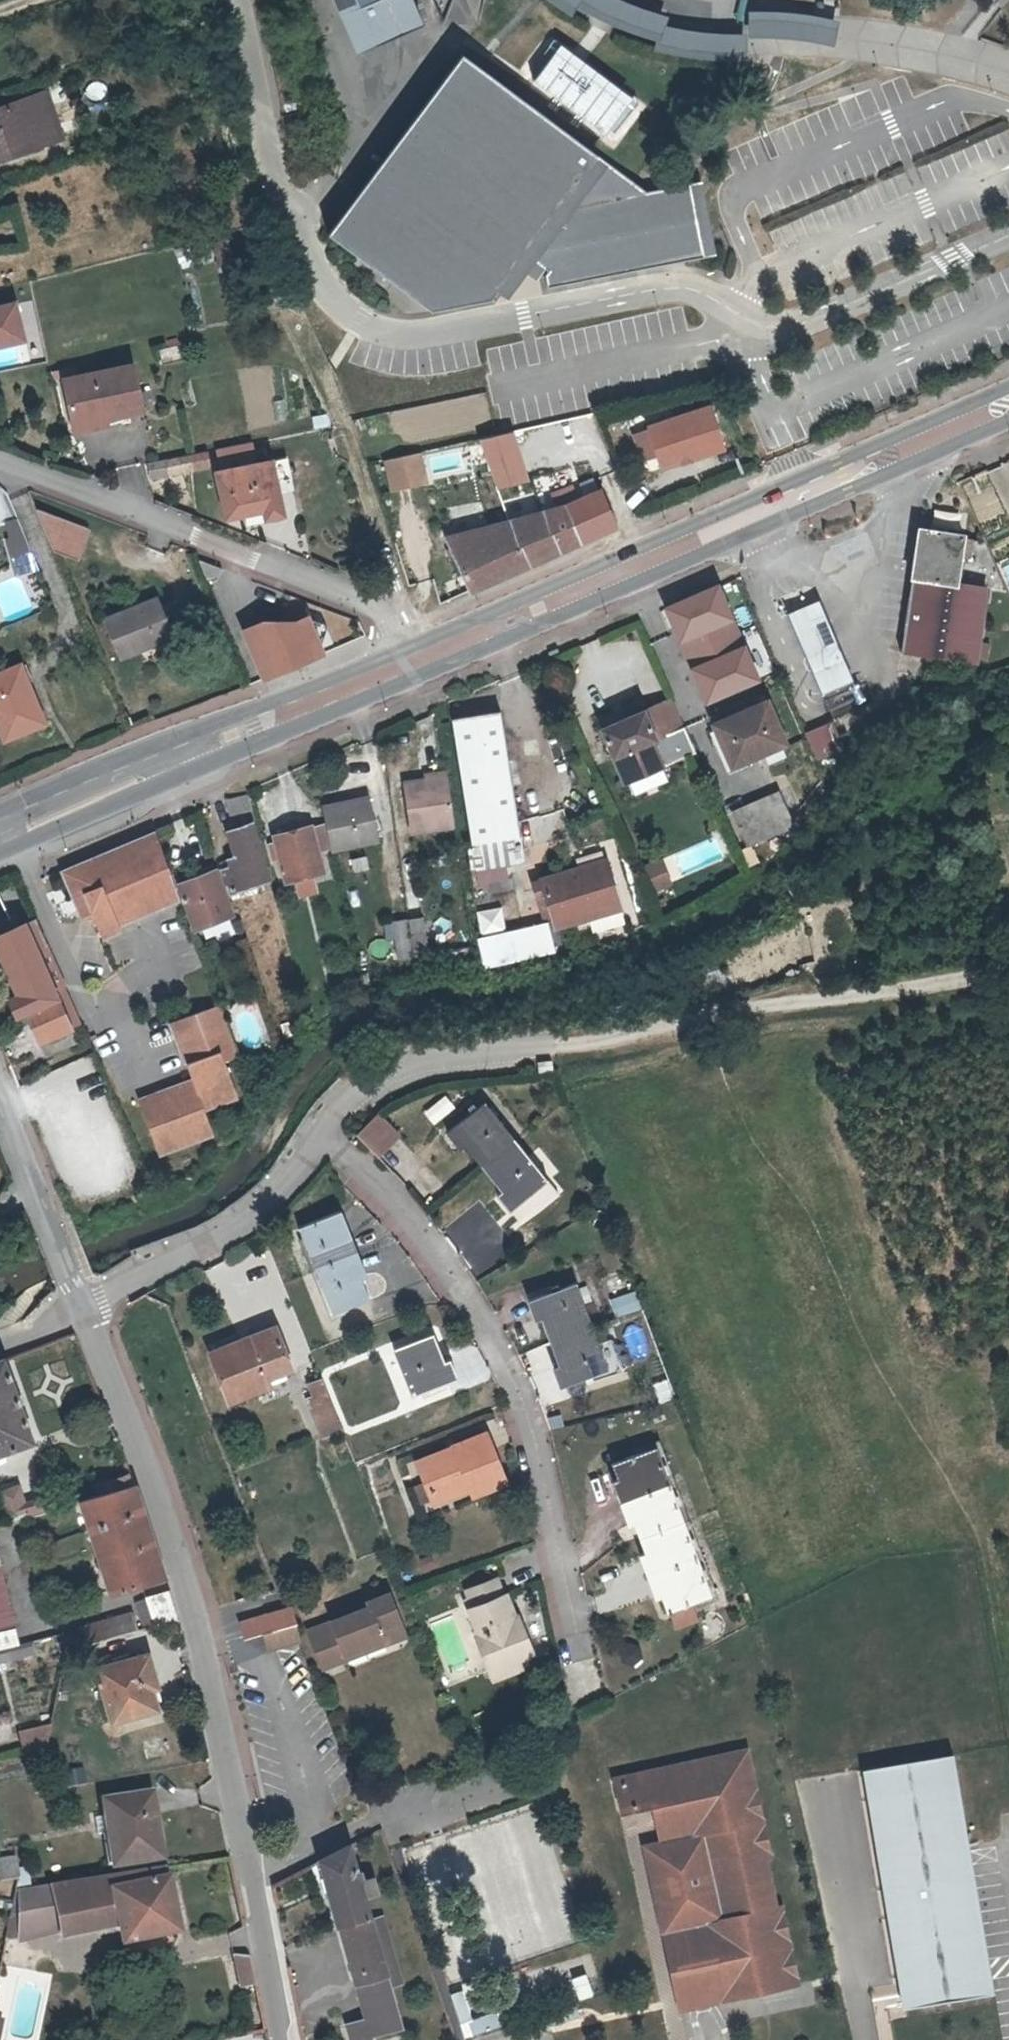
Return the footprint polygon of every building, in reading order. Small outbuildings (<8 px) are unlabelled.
[(336,9),(357,0),(332,0),(336,9)] [(336,9),(353,51),(419,24),(409,0),(357,0),(336,9)] [(438,20),(444,0),(429,0),(438,20)] [(526,81),(614,147),(644,107),(556,41),(526,81)] [(328,239),(431,316),(491,304),(524,259),(547,276),(545,280),(547,293),(704,261),(689,188),(646,197),(461,60),(328,239)] [(39,148),(38,144),(57,137),(44,95),(0,108),(0,159),(39,148)] [(929,178),(956,171),(952,155),(924,162),(929,178)] [(18,325),(14,306),(0,309),(0,329),(18,325)] [(0,329),(0,347),(22,342),(18,325),(0,329)] [(103,418),(120,415),(141,410),(131,365),(62,380),(70,418),(101,411),(103,418)] [(707,407),(647,428),(659,464),(676,458),(678,464),(721,449),(707,407)] [(101,411),(70,418),(72,430),(121,421),(120,415),(103,418),(101,411)] [(513,431),(483,440),(499,490),(529,480),(513,431)] [(225,470),(253,464),(249,448),(222,453),(225,470)] [(205,453),(200,454),(185,457),(188,471),(208,467),(205,453)] [(185,457),(147,465),(149,479),(188,471),(185,457)] [(676,458),(659,464),(661,470),(678,464),(676,458)] [(253,464),(225,470),(215,472),(225,519),(263,511),(266,520),(283,517),(270,461),(253,464)] [(415,461),(378,472),(386,499),(423,488),(415,461)] [(616,525),(600,490),(572,504),(565,505),(542,510),(542,513),(516,519),(517,523),(510,525),(474,532),(447,536),(469,590),(526,565),(561,549),(580,541),(616,525)] [(55,542),(57,547),(79,556),(91,524),(39,503),(55,542)] [(965,534),(919,528),(902,654),(978,665),(988,587),(958,583),(965,534)] [(30,535),(12,540),(20,572),(25,574),(43,567),(30,535)] [(975,540),(967,539),(964,559),(972,560),(975,540)] [(225,569),(201,560),(210,581),(222,576),(225,569)] [(668,604),(708,696),(759,674),(721,581),(668,604)] [(120,655),(174,634),(158,595),(104,617),(120,655)] [(819,599),(788,613),(808,659),(824,695),(855,682),(839,644),(819,599)] [(325,654),(310,617),(289,626),(267,626),(266,622),(245,630),(266,679),(325,654)] [(47,725),(23,669),(0,679),(0,722),(7,741),(47,725)] [(673,695),(602,726),(629,791),(672,774),(702,761),(690,734),(673,695)] [(785,740),(768,698),(714,720),(733,763),(785,740)] [(840,715),(812,727),(817,738),(845,727),(840,715)] [(516,847),(498,716),(455,722),(473,854),(516,847)] [(404,780),(447,773),(446,766),(403,772),(404,780)] [(410,820),(453,815),(447,773),(404,780),(410,820)] [(793,822),(779,788),(732,807),(747,841),(793,822)] [(323,808),(326,823),(332,849),(381,840),(373,799),(323,808)] [(565,813),(520,817),(522,842),(567,838),(565,813)] [(453,815),(410,820),(411,832),(455,825),(453,815)] [(332,849),(326,823),(313,826),(319,852),(332,849)] [(229,857),(231,865),(222,868),(229,891),(268,878),(253,826),(231,832),(236,855),(229,857)] [(319,852),(313,826),(276,835),(277,840),(282,859),(288,882),(297,879),(301,896),(317,892),(313,875),(324,872),(319,852)] [(94,910),(90,911),(100,933),(121,925),(118,917),(176,893),(155,833),(62,872),(73,896),(86,890),(94,910)] [(282,859),(277,840),(270,842),(274,861),(282,859)] [(553,919),(480,940),(484,967),(485,970),(562,948),(555,922),(619,903),(607,856),(542,876),(553,919)] [(660,857),(642,864),(654,892),(672,884),(660,857)] [(231,915),(215,872),(180,885),(196,929),(231,915)] [(86,890),(73,896),(82,915),(90,911),(94,910),(86,890)] [(473,912),(478,934),(504,928),(499,906),(473,912)] [(409,919),(415,954),(429,952),(423,917),(409,919)] [(415,954),(409,919),(392,921),(399,958),(415,956),(415,954)] [(37,950),(25,923),(0,935),(0,983),(7,999),(0,1002),(0,1003),(7,1020),(26,1013),(39,1041),(69,1029),(44,971),(34,951),(37,950)] [(183,1035),(175,1038),(190,1079),(160,1090),(161,1097),(138,1106),(155,1152),(210,1131),(202,1108),(234,1095),(222,1060),(237,1054),(219,1003),(177,1018),(183,1035)] [(183,1035),(177,1018),(169,1021),(175,1038),(183,1035)] [(537,1064),(539,1074),(539,1075),(544,1073),(553,1072),(551,1062),(537,1064)] [(161,1097),(160,1090),(135,1099),(138,1106),(161,1097)] [(432,1124),(454,1108),(445,1095),(423,1111),(432,1124)] [(461,1145),(498,1192),(495,1195),(508,1211),(545,1181),(482,1101),(445,1131),(457,1148),(461,1145)] [(379,1117),(360,1135),(379,1160),(401,1140),(379,1117)] [(362,1276),(336,1212),(296,1228),(330,1314),(366,1299),(359,1278),(362,1276)] [(539,1323),(557,1370),(551,1373),(558,1392),(605,1374),(573,1288),(526,1305),(533,1325),(539,1323)] [(615,1318),(641,1309),(634,1290),(608,1299),(615,1318)] [(282,1353),(273,1328),(207,1353),(218,1385),(258,1369),(256,1363),(282,1353)] [(439,1361),(429,1334),(390,1348),(407,1395),(452,1379),(445,1359),(439,1361)] [(17,1462),(12,1450),(33,1443),(5,1359),(0,1361),(0,1467),(17,1462)] [(317,1436),(338,1428),(331,1412),(318,1378),(305,1384),(309,1395),(302,1398),(317,1436)] [(442,1454),(441,1451),(411,1463),(426,1501),(463,1487),(467,1496),(501,1482),(481,1431),(447,1445),(449,1451),(442,1454)] [(709,1599),(653,1450),(610,1467),(664,1615),(709,1599)] [(136,1485),(137,1485),(132,1473),(116,1477),(120,1490),(136,1485)] [(86,1501),(84,1502),(113,1593),(167,1576),(160,1552),(152,1528),(146,1510),(144,1504),(137,1485),(136,1485),(120,1490),(86,1501)] [(27,1512),(30,1520),(46,1514),(41,1500),(27,1504),(21,1486),(2,1493),(10,1518),(27,1512)] [(21,1645),(0,1558),(0,1651),(21,1645)] [(483,1671),(512,1660),(525,1655),(511,1620),(507,1621),(491,1580),(462,1592),(464,1599),(460,1601),(472,1636),(469,1637),(483,1671)] [(138,1602),(146,1629),(180,1620),(179,1615),(178,1611),(171,1590),(147,1597),(149,1600),(138,1602)] [(377,1638),(378,1643),(400,1634),(383,1594),(363,1602),(365,1606),(304,1630),(318,1666),(341,1657),(340,1653),(377,1638)] [(301,1642),(290,1608),(237,1624),(243,1641),(261,1636),(267,1653),(301,1642)] [(133,1614),(66,1632),(68,1639),(71,1652),(136,1632),(139,1632),(133,1614)] [(340,1653),(341,1657),(378,1643),(377,1638),(340,1653)] [(165,1705),(151,1654),(100,1668),(115,1720),(165,1705)] [(512,1660),(483,1671),(486,1680),(515,1668),(512,1660)] [(82,1679),(68,1677),(67,1689),(82,1692),(82,1679)] [(28,1754),(51,1748),(55,1729),(56,1725),(24,1734),(28,1754)] [(643,1842),(680,2008),(796,1983),(779,1907),(774,1908),(762,1857),(769,1855),(744,1745),(611,1775),(618,1807),(649,1800),(657,1839),(643,1842)] [(953,1750),(862,1765),(899,1993),(901,2006),(994,1993),(953,1750)] [(99,1818),(103,1835),(114,1832),(121,1864),(168,1854),(153,1791),(107,1800),(110,1815),(99,1818)] [(345,1847),(318,1861),(337,1925),(363,2017),(344,2023),(349,2039),(370,2039),(370,2036),(399,2027),(387,1986),(384,1976),(379,1961),(367,1920),(360,1898),(372,1894),(368,1879),(356,1883),(345,1847)] [(0,1858),(0,1868),(1,1879),(23,1876),(19,1856),(0,1858)] [(121,1873),(129,1912),(134,1937),(180,1928),(169,1866),(121,1873)] [(121,1873),(62,1882),(71,1925),(129,1912),(121,1873)] [(62,1882),(23,1888),(32,1934),(71,1925),(62,1882)] [(379,1961),(390,1958),(377,1917),(367,1920),(379,1961)] [(252,1986),(260,1984),(253,1956),(234,1955),(237,1967),(242,1989),(252,1986)] [(384,1976),(394,1973),(390,1958),(379,1961),(384,1976)] [(394,1973),(384,1976),(387,1986),(397,1983),(394,1973)] [(590,1994),(585,1979),(572,1984),(577,1999),(590,1994)] [(899,1993),(872,1998),(878,2039),(1003,2039),(994,1993),(901,2006),(899,1993)] [(497,2025),(493,2011),(465,2020),(469,2034),(497,2025)]
